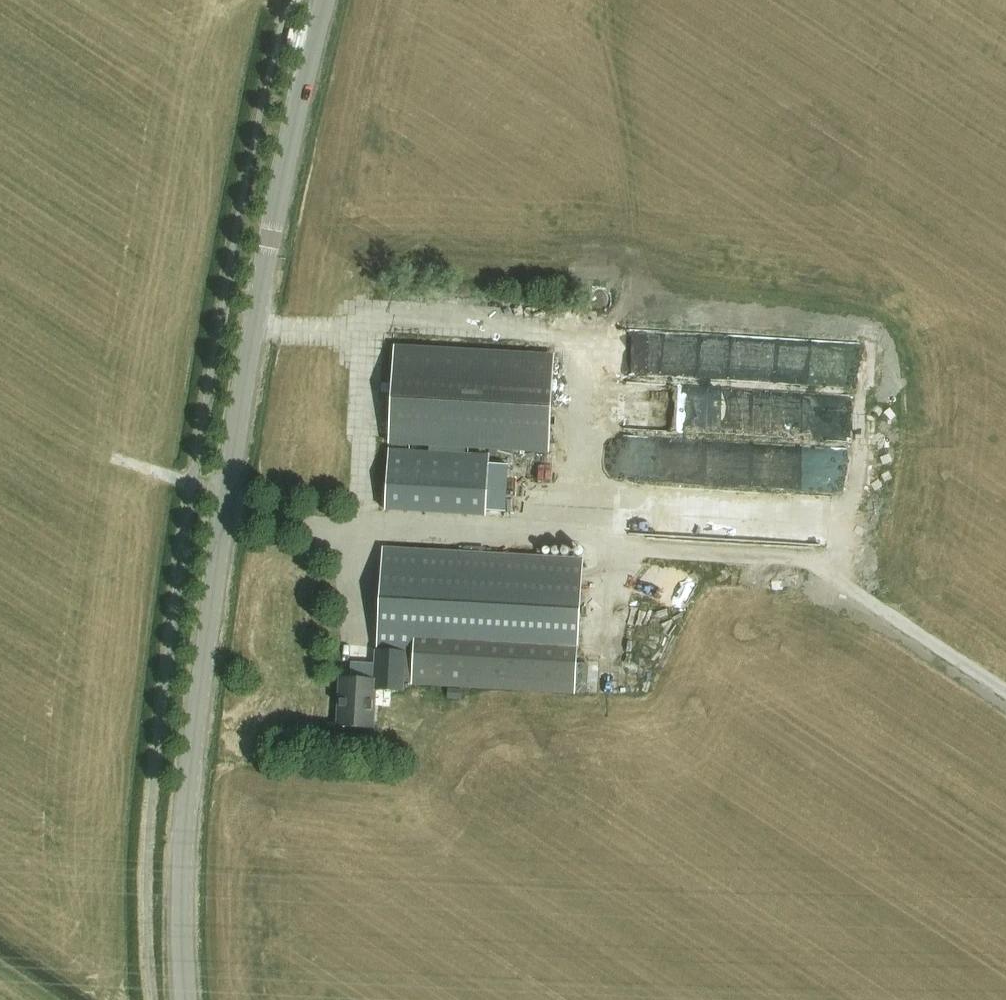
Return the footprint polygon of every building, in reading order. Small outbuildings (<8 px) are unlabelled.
[(555,354),(395,345),(389,445),(469,449),(469,453),(490,454),(490,450),(550,454),(555,354)] [(845,388),(845,358),(764,357),(764,369),(778,369),(778,387),(845,388)] [(830,518),(831,506),(813,505),(813,517),(830,518)] [(341,676),(339,724),(375,726),(377,687),(404,689),(407,649),(416,650),(414,681),(577,691),(584,558),(384,546),(379,648),(378,648),(376,678),(341,676)]
